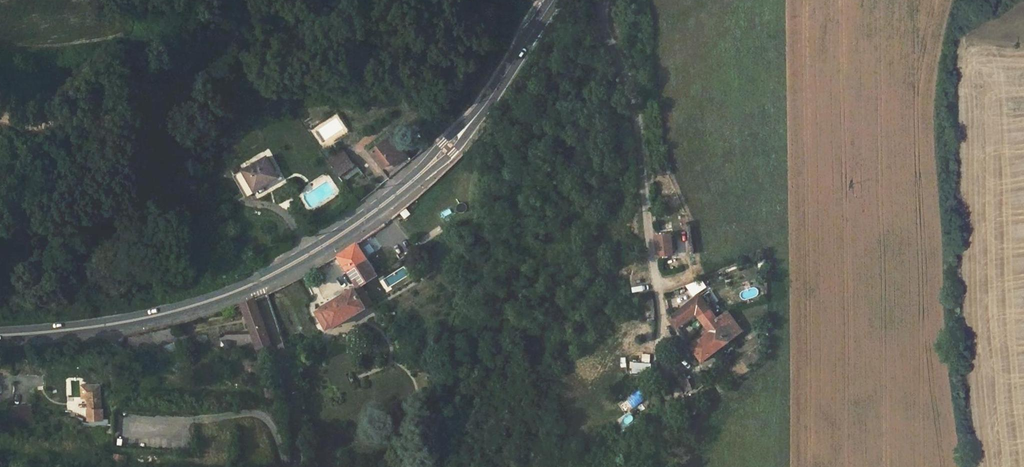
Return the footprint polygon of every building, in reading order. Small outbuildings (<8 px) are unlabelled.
[(409,80),(423,69),(416,60),(402,72),(409,80)] [(371,151),(391,177),(391,176),(410,161),(403,152),(396,142),(391,136),(371,151)] [(408,149),(400,139),(396,142),(403,152),(408,149)] [(343,149),(328,160),(334,169),(349,157),(343,149)] [(193,154),(184,159),(185,161),(191,171),(193,175),(202,169),(199,165),(195,158),(193,154)] [(200,155),(195,158),(199,165),(204,162),(200,155)] [(267,157),(233,175),(245,196),(259,188),(258,186),(268,181),(269,182),(274,179),(273,177),(277,175),(267,157)] [(358,170),(349,157),(334,169),(343,181),(358,170)] [(185,161),(180,164),(185,175),(191,171),(185,161)] [(439,212),(442,223),(456,220),(453,208),(439,212)] [(673,243),(672,234),(658,235),(660,256),(674,255),(673,248),(673,243)] [(357,243),(338,255),(358,286),(322,307),(323,308),(315,312),(326,329),(333,325),(333,326),(366,307),(361,299),(367,296),(365,292),(382,282),(377,274),(357,243)] [(692,297),(707,286),(700,276),(685,287),(692,297)] [(714,314),(700,295),(671,317),(677,326),(680,325),(696,312),(699,315),(704,322),(714,314)] [(372,304),(367,296),(361,299),(366,307),(372,304)] [(274,353),(255,299),(242,304),(253,334),(246,336),(237,333),(220,334),(220,337),(220,341),(220,347),(241,350),(258,351),(260,358),(274,353)] [(702,360),(742,330),(727,311),(717,318),(714,314),(704,322),(708,328),(711,332),(705,336),(691,346),(694,349),(702,360)] [(682,327),(699,315),(696,312),(680,325),(682,327)] [(682,327),(680,325),(677,326),(684,335),(686,334),(682,327)] [(201,340),(201,338),(197,336),(195,339),(200,341),(199,345),(203,346),(205,342),(201,340)] [(702,360),(694,349),(690,351),(699,363),(702,360)] [(650,361),(651,353),(642,352),(641,360),(650,361)] [(650,373),(650,363),(633,362),(633,372),(650,373)] [(693,389),(685,373),(677,379),(683,394),(689,391),(693,389)] [(611,382),(611,374),(602,374),(602,377),(603,382),(602,382),(602,389),(611,388),(611,382)] [(101,409),(100,385),(90,385),(83,385),(83,397),(88,397),(89,420),(103,420),(103,409),(101,409)] [(641,389),(623,401),(629,410),(647,398),(641,389)] [(700,410),(697,405),(690,409),(694,414),(700,410)] [(32,422),(30,406),(9,407),(11,424),(32,422)] [(620,422),(627,427),(634,417),(627,412),(620,422)] [(677,427),(692,416),(690,413),(676,423),(677,427)] [(124,466),(126,457),(115,455),(113,464),(124,466)]
